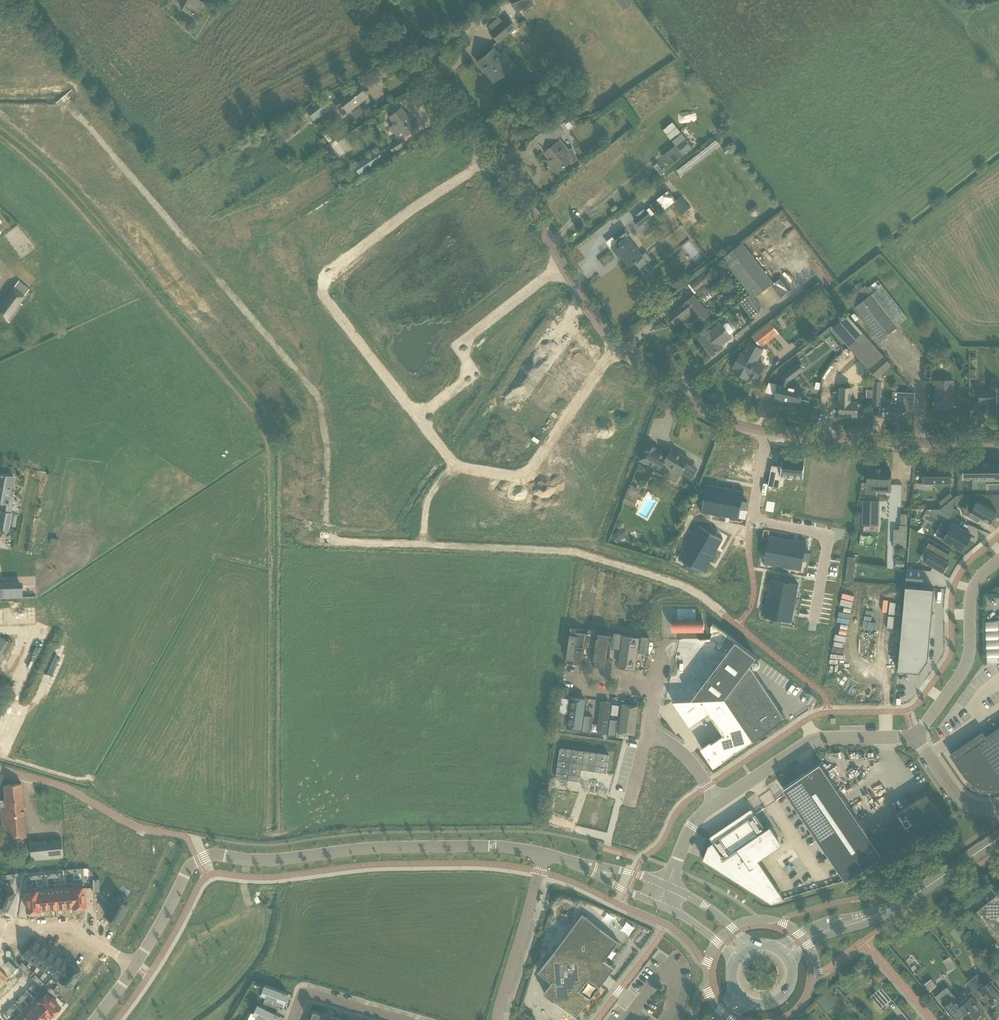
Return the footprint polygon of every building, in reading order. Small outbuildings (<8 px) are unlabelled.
[(199,0),(187,0),(182,9),(194,17),(203,2),(199,0)] [(512,3),(515,12),(534,4),(532,0),(520,0),(512,3)] [(515,28),(507,18),(490,32),(498,42),(515,28)] [(510,68),(493,48),(477,62),(493,82),(510,68)] [(356,83),(339,97),(349,110),(367,96),(356,83)] [(307,110),(313,119),(330,106),(323,97),(307,110)] [(395,123),(390,127),(396,135),(401,131),(405,135),(415,127),(415,125),(416,124),(412,119),(411,121),(400,108),(389,117),(395,123)] [(676,145),(662,156),(669,166),(693,147),(673,122),(663,129),(671,139),(677,134),(678,136),(672,141),(676,145)] [(535,137),(545,148),(564,133),(561,124),(535,137)] [(351,133),(338,142),(337,140),(327,145),(336,158),(344,152),(353,147),(350,142),(355,139),(351,133)] [(404,144),(400,138),(378,152),(376,149),(353,164),(359,174),(404,144)] [(569,150),(560,139),(544,152),(553,162),(550,164),(556,172),(570,161),(572,163),(578,159),(572,149),(569,150)] [(702,158),(720,146),(718,141),(676,169),(680,175),(703,160),(702,158)] [(677,199),(669,190),(657,199),(665,209),(672,203),(677,210),(687,202),(681,196),(677,199)] [(645,209),(633,219),(634,220),(638,225),(639,227),(652,217),(651,216),(655,213),(650,207),(646,210),(645,209)] [(618,243),(612,248),(618,256),(621,254),(622,255),(623,254),(626,258),(625,259),(630,266),(635,262),(640,268),(651,259),(646,253),(642,256),(626,237),(628,235),(623,228),(613,236),(618,243)] [(773,282),(742,242),(723,257),(755,297),(773,282)] [(715,276),(709,268),(691,283),(697,290),(715,276)] [(781,295),(789,290),(781,278),(773,283),(781,295)] [(13,286),(8,294),(19,302),(25,295),(24,294),(29,288),(19,280),(14,286),(13,286)] [(704,285),(697,291),(703,298),(710,292),(704,285)] [(897,326),(868,288),(865,285),(848,298),(880,339),(897,326)] [(868,288),(897,326),(908,317),(882,285),(875,291),(871,285),(868,288)] [(761,306),(756,299),(751,293),(748,296),(752,302),(758,308),(761,306)] [(670,316),(669,315),(676,324),(682,319),(690,329),(709,314),(709,313),(708,314),(694,296),(695,296),(694,295),(685,303),(684,303),(682,304),(683,305),(676,311),(675,310),(675,311),(670,316)] [(849,347),(864,334),(847,315),(832,328),(849,347)] [(567,316),(553,335),(558,339),(572,319),(567,316)] [(778,333),(776,330),(770,322),(752,336),(760,347),(778,333)] [(710,331),(709,329),(698,338),(712,355),(722,346),(721,345),(731,337),(729,334),(733,331),(733,329),(729,323),(726,323),(723,326),(720,323),(710,331)] [(864,334),(849,347),(868,369),(869,368),(877,378),(891,365),(883,356),(884,356),(864,334)] [(822,339),(804,356),(812,365),(831,348),(822,339)] [(734,367),(732,370),(742,376),(747,379),(749,375),(749,376),(755,379),(758,374),(762,373),(764,369),(762,366),(763,366),(756,362),(763,350),(749,342),(742,354),(740,353),(733,366),(734,367)] [(776,395),(776,398),(793,401),(794,398),(799,400),(800,399),(800,397),(801,395),(802,389),(789,386),(790,380),(796,376),(791,369),(791,368),(782,375),(780,384),(779,384),(776,395)] [(934,392),(934,399),(934,409),(945,409),(945,410),(955,410),(955,393),(953,393),(953,379),(936,379),(936,392),(934,392)] [(873,398),(872,405),(880,405),(881,389),(882,381),(874,381),(873,389),(873,398)] [(841,393),(839,414),(849,415),(850,417),(855,418),(856,415),(857,415),(858,402),(851,402),(852,387),(841,386),(841,393)] [(989,388),(989,389),(979,389),(979,402),(989,402),(989,410),(998,410),(998,388),(989,388)] [(888,404),(887,417),(904,418),(905,410),(906,410),(914,411),(915,392),(900,392),(899,404),(888,404)] [(649,443),(639,460),(654,468),(656,464),(661,467),(659,471),(658,472),(676,482),(680,474),(681,473),(687,462),(689,459),(671,449),(668,454),(666,458),(654,452),(657,448),(649,443)] [(772,465),(768,486),(782,488),(785,476),(803,478),(805,458),(782,455),(781,466),(772,465)] [(969,481),(998,481),(998,463),(991,464),(991,463),(963,463),(963,479),(969,479),(969,481)] [(951,465),(923,465),(923,483),(951,483),(951,465)] [(882,468),(876,468),(868,468),(867,483),(872,483),(872,491),(890,491),(891,471),(882,471),(882,468)] [(3,502),(9,503),(11,496),(14,477),(7,475),(0,474),(0,501),(3,502)] [(630,484),(624,498),(633,501),(639,488),(630,484)] [(699,493),(698,497),(722,501),(725,487),(706,484),(704,494),(699,493)] [(725,487),(722,501),(747,506),(748,501),(742,500),(744,491),(744,490),(725,487)] [(950,493),(939,502),(943,506),(952,499),(954,497),(950,493)] [(698,497),(697,501),(702,502),(703,502),(701,512),(720,515),(722,501),(698,497)] [(943,506),(940,508),(952,515),(955,516),(958,510),(953,507),(957,502),(952,499),(943,506)] [(879,501),(864,500),(862,524),(878,525),(879,501)] [(722,501),(720,515),(739,519),(741,509),(746,510),(747,506),(722,501)] [(968,503),(965,508),(971,511),(968,516),(977,522),(979,518),(989,525),(996,513),(976,501),(974,506),(968,503)] [(927,508),(925,512),(946,525),(952,515),(940,508),(927,508)] [(0,513),(0,528),(7,529),(9,529),(10,525),(12,514),(12,513),(2,512),(0,511),(0,513)] [(951,523),(942,538),(960,549),(969,533),(951,523)] [(698,525),(689,541),(701,548),(710,532),(713,527),(710,525),(707,530),(698,525)] [(894,529),(894,539),(893,548),(906,548),(907,525),(900,525),(899,529),(894,529)] [(710,532),(701,548),(714,556),(723,539),(714,534),(717,529),(713,527),(710,532)] [(618,532),(612,536),(617,542),(623,538),(618,532)] [(761,544),(761,548),(766,549),(785,553),(788,539),(769,535),(767,545),(761,544)] [(788,539),(785,553),(804,556),(809,557),(810,553),(805,552),(806,542),(788,539)] [(688,542),(679,558),(688,563),(685,568),(689,570),(692,565),(701,549),(701,548),(689,541),(688,542)] [(930,552),(924,562),(937,569),(943,572),(944,570),(949,562),(945,560),(948,555),(949,554),(929,542),(928,543),(925,549),(930,552)] [(692,565),(689,570),(693,572),(695,567),(704,572),(714,556),(701,548),(701,549),(692,565)] [(761,548),(760,553),(765,554),(764,563),(782,567),(785,553),(766,549),(761,548)] [(785,553),(782,567),(801,570),(803,560),(809,561),(809,557),(804,556),(785,553)] [(906,571),(905,584),(923,585),(924,570),(907,569),(906,571)] [(770,579),(767,598),(781,600),(784,581),(785,576),(781,575),(780,580),(770,579)] [(784,581),(781,600),(795,603),(799,584),(789,582),(790,576),(785,576),(784,581)] [(3,598),(22,598),(22,586),(3,587),(0,587),(0,598),(3,598)] [(905,586),(897,671),(904,671),(904,669),(918,670),(924,661),(924,659),(928,659),(934,588),(905,586)] [(896,609),(896,596),(879,595),(878,608),(896,609)] [(767,598),(764,616),(773,618),(772,624),(777,625),(778,619),(781,600),(767,598)] [(778,619),(777,625),(781,625),(782,620),(792,622),(795,603),(781,600),(778,619)] [(864,687),(877,615),(838,608),(825,674),(839,684),(864,688),(864,687)] [(677,620),(677,631),(701,631),(701,620),(677,620)] [(998,621),(986,621),(987,657),(998,657),(998,651),(998,621)] [(586,645),(594,646),(596,630),(588,629),(586,645)] [(571,632),(568,660),(581,662),(582,662),(586,634),(585,634),(571,632)] [(612,649),(620,650),(622,634),(614,633),(612,649)] [(597,635),(593,663),(608,665),(612,637),(597,635)] [(623,636),(619,666),(634,668),(638,638),(623,636)] [(647,653),(649,637),(641,636),(639,652),(647,653)] [(0,637),(0,661),(11,644),(0,637)] [(736,641),(691,700),(725,698),(741,677),(750,666),(757,657),(736,641)] [(741,677),(725,698),(753,740),(774,726),(786,718),(779,707),(778,707),(750,666),(741,677)] [(570,697),(566,726),(581,728),(585,699),(570,697)] [(723,735),(711,743),(710,742),(701,748),(703,751),(706,755),(714,767),(723,760),(722,759),(724,758),(724,759),(753,740),(725,698),(691,700),(672,701),(690,726),(709,713),(723,735)] [(610,702),(602,701),(599,732),(607,732),(610,702)] [(635,734),(639,706),(623,704),(619,732),(635,734)] [(565,729),(567,713),(559,712),(557,728),(565,729)] [(590,733),(592,717),(585,716),(582,732),(590,733)] [(616,736),(618,720),(610,719),(608,735),(616,736)] [(984,738),(955,758),(954,758),(953,758),(961,770),(962,771),(962,770),(964,774),(968,778),(973,782),(978,785),(984,787),(990,787),(996,787),(998,786),(998,728),(984,738)] [(606,773),(609,754),(560,748),(556,778),(580,782),(582,769),(606,773)] [(883,856),(820,763),(783,788),(846,881),(883,856)] [(5,795),(6,808),(0,809),(0,815),(2,839),(26,837),(21,783),(4,785),(5,795)] [(940,817),(925,794),(896,814),(911,836),(940,817)] [(711,839),(712,842),(708,845),(703,858),(769,901),(781,893),(759,860),(782,844),(770,826),(766,829),(755,813),(754,813),(752,810),(752,811),(744,816),(743,816),(744,817),(736,822),(736,821),(735,821),(735,822),(728,827),(727,827),(727,828),(719,833),(719,832),(719,833),(718,833),(719,833),(711,839),(711,838),(710,838),(710,839),(711,839)] [(30,848),(24,849),(25,860),(31,860),(63,857),(61,839),(30,842),(30,848)] [(83,882),(72,883),(72,887),(74,907),(85,906),(83,887),(83,882)] [(0,897),(0,907),(6,910),(14,892),(4,887),(0,897)] [(72,887),(63,888),(65,908),(74,907),(72,887)] [(35,888),(26,889),(26,891),(28,911),(38,910),(37,891),(37,890),(37,888),(35,888)] [(63,888),(55,889),(56,909),(65,908),(63,888)] [(55,889),(46,890),(47,909),(56,909),(55,889)] [(37,890),(37,891),(38,910),(39,910),(47,909),(46,890),(37,890)] [(115,898),(105,915),(116,921),(126,905),(126,904),(128,900),(118,894),(115,898)] [(997,895),(977,911),(998,939),(998,897),(997,895)] [(583,914),(538,971),(552,981),(544,992),(576,1017),(601,985),(599,984),(607,974),(608,975),(615,967),(605,959),(618,942),(583,914)] [(34,939),(22,955),(23,955),(30,960),(41,944),(34,939)] [(41,944),(30,960),(38,965),(49,949),(41,944)] [(972,946),(967,950),(976,960),(974,961),(981,970),(985,974),(991,969),(991,968),(990,968),(981,956),(977,951),(972,946)] [(49,949),(38,965),(45,970),(56,954),(49,949)] [(56,954),(45,970),(52,975),(53,975),(64,959),(56,954)] [(52,975),(51,977),(58,982),(59,982),(71,964),(64,959),(53,975),(52,975)] [(58,982),(57,984),(66,990),(69,987),(80,970),(71,964),(59,982),(58,982)] [(971,987),(978,997),(982,994),(983,995),(991,1005),(993,1006),(997,1003),(996,1001),(998,998),(998,990),(992,982),(991,980),(987,976),(986,976),(979,982),(974,986),(974,985),(971,987)] [(931,979),(925,984),(930,990),(936,985),(931,979)] [(282,1005),(287,993),(264,985),(261,995),(265,996),(263,1003),(276,1008),(278,1004),(282,1005)] [(886,1004),(892,999),(881,986),(875,991),(886,1004)] [(936,996),(955,1019),(961,1019),(964,1017),(966,1019),(972,1019),(976,1017),(978,1018),(981,1015),(981,1013),(981,1012),(978,1008),(980,1007),(971,997),(968,999),(960,1006),(955,1000),(946,988),(936,996)] [(829,991),(817,1001),(824,1009),(836,999),(829,991)] [(45,993),(38,1001),(52,1015),(60,1007),(45,993)] [(32,1007),(45,1019),(47,1019),(52,1015),(38,1001),(32,1007)] [(279,1015),(257,1004),(253,1013),(257,1016),(255,1019),(276,1019),(279,1015)] [(25,1014),(32,1019),(45,1019),(32,1007),(25,1014)] [(309,1019),(307,1018),(306,1019),(322,1019),(324,1014),(312,1010),(309,1019)]
